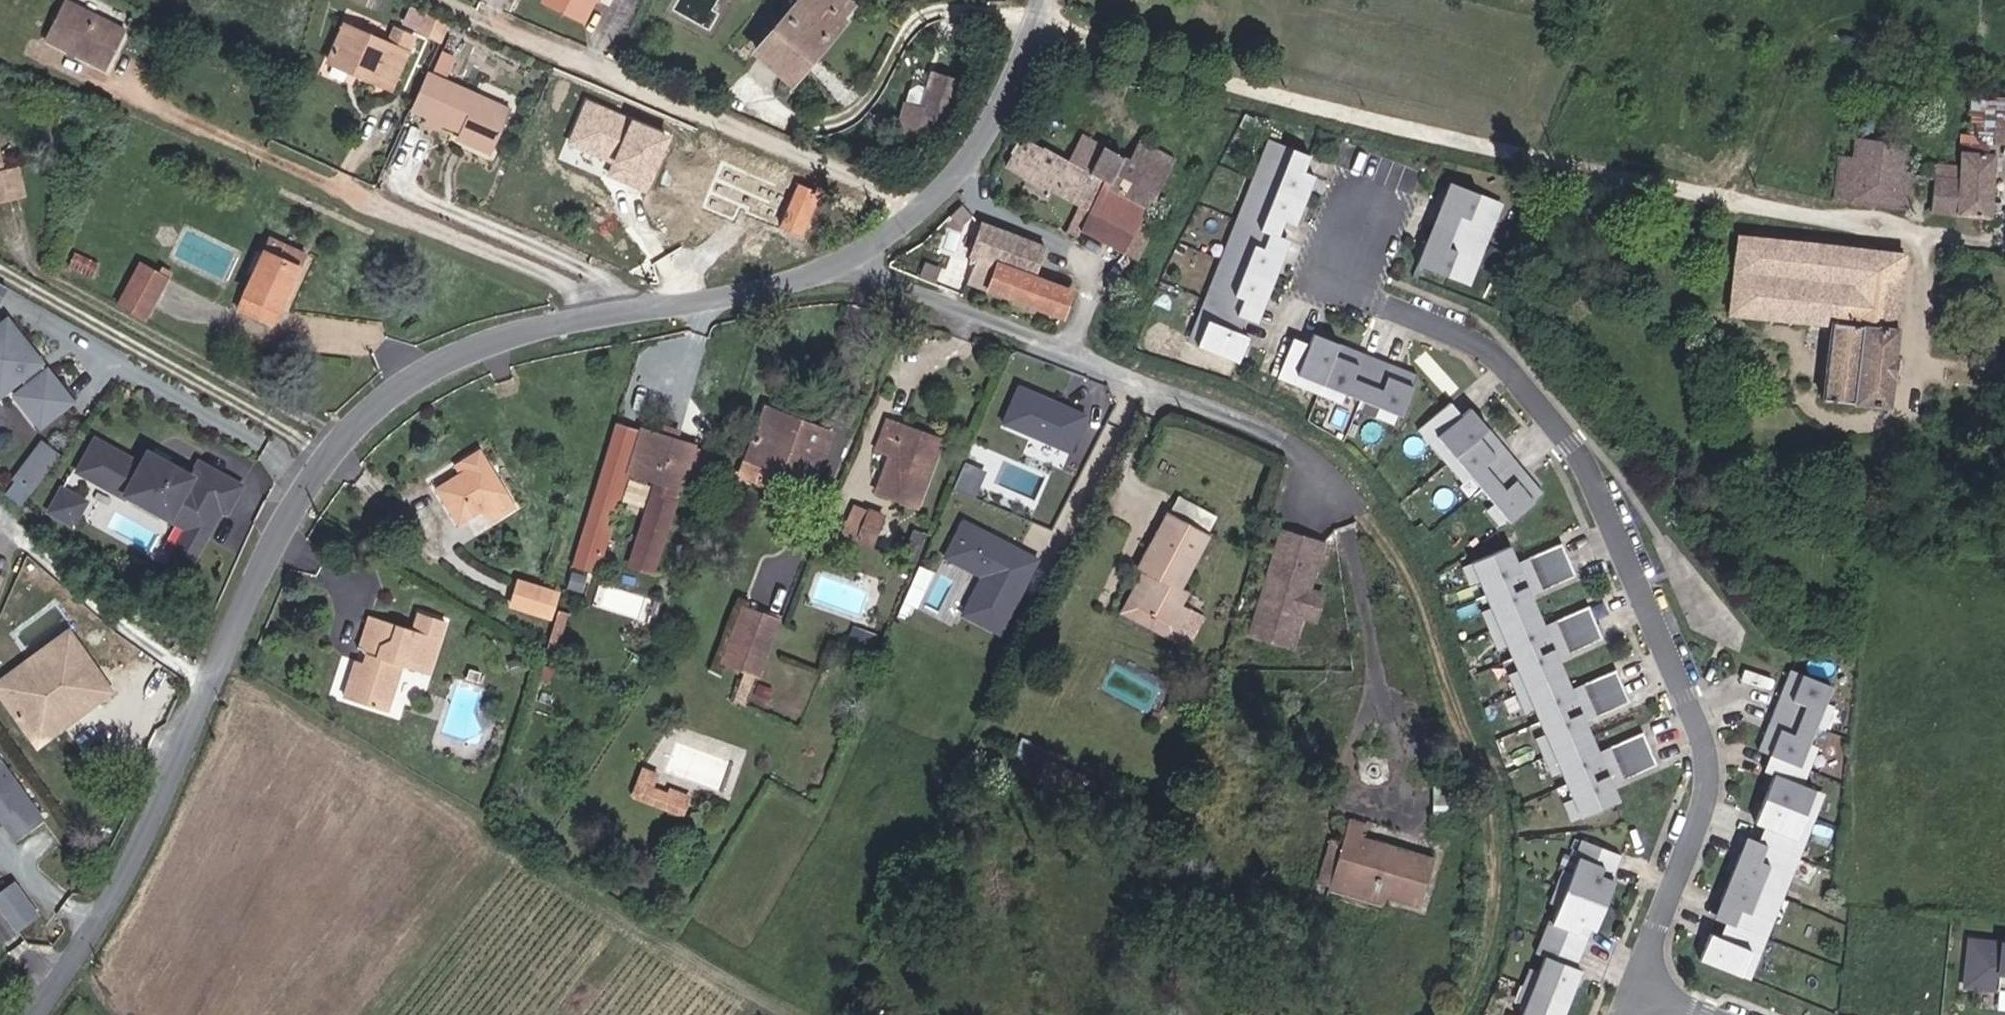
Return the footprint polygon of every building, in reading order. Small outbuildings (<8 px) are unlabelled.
[(128,25),(71,0),(63,0),(54,20),(118,48),(128,25)] [(135,10),(112,0),(71,0),(128,25),(135,10)] [(765,40),(790,61),(811,36),(818,42),(847,6),(844,4),(839,0),(797,0),(765,40)] [(377,58),(396,66),(398,62),(413,69),(434,21),(412,12),(405,27),(363,8),(346,45),(365,53),(367,48),(379,54),(377,58)] [(790,61),(797,67),(818,42),(811,36),(790,61)] [(1991,197),(1994,123),(2004,123),(2004,44),(1976,43),(1975,112),(1965,112),(1963,152),(1915,148),(1856,144),(1853,185),(1991,197)] [(511,125),(528,87),(446,53),(430,90),(478,111),(511,125)] [(970,67),(945,59),(931,100),(913,94),(904,123),(934,133),(936,125),(940,126),(947,107),(956,110),(970,67)] [(398,62),(396,66),(411,73),(413,69),(398,62)] [(650,193),(675,136),(586,97),(561,153),(650,193)] [(510,128),(511,125),(478,111),(476,114),(510,128)] [(507,135),(510,128),(476,114),(474,120),(507,135)] [(1856,144),(1915,148),(1916,127),(1858,124),(1856,144)] [(1109,188),(1139,203),(1163,150),(1128,133),(1120,150),(1076,129),(1063,156),(1112,180),(1109,188)] [(1308,149),(1269,135),(1263,151),(1270,154),(1250,205),(1243,202),(1230,235),(1237,238),(1218,289),(1211,286),(1198,319),(1208,323),(1198,348),(1239,364),(1249,338),(1237,334),(1250,301),(1261,306),(1281,254),(1269,250),(1276,234),(1282,217),(1294,222),(1313,170),(1302,166),(1308,149)] [(1112,180),(1063,156),(1030,139),(1016,170),(1088,204),(1098,183),(1109,188),(1112,180)] [(1835,183),(1853,185),(1856,144),(1839,143),(1835,183)] [(0,148),(0,179),(14,177),(8,147),(0,148)] [(1270,154),(1263,151),(1243,202),(1250,205),(1270,154)] [(778,208),(787,211),(802,167),(794,164),(778,208)] [(760,202),(772,206),(785,169),(773,165),(760,202)] [(787,211),(812,220),(828,177),(802,167),(787,211)] [(1494,195),(1449,180),(1440,206),(1452,210),(1441,244),(1429,240),(1421,266),(1466,280),(1475,254),(1482,257),(1493,223),(1485,221),(1494,195)] [(1098,210),(1109,188),(1098,183),(1088,204),(1098,210)] [(1086,237),(1115,252),(1139,203),(1109,188),(1098,210),(1086,237)] [(1493,223),(1501,197),(1494,195),(1485,221),(1493,223)] [(1154,210),(1139,203),(1115,252),(1130,259),(1154,210)] [(1075,232),(1086,237),(1098,210),(1088,204),(1075,232)] [(1441,244),(1452,210),(1440,206),(1429,240),(1441,244)] [(255,282),(288,297),(317,227),(284,213),(255,282)] [(1904,308),(1901,307),(1909,239),(1743,222),(1735,299),(1830,310),(1823,381),(1895,388),(1904,308)] [(1043,277),(1052,247),(986,225),(976,253),(986,256),(1043,277)] [(1237,238),(1230,235),(1211,286),(1218,289),(1237,238)] [(161,295),(187,248),(178,244),(174,251),(156,242),(134,280),(161,295)] [(1473,283),(1482,257),(1475,254),(1466,280),(1473,283)] [(1071,316),(1080,289),(1043,277),(986,256),(977,287),(1071,316)] [(16,373),(39,355),(45,363),(34,371),(59,402),(90,378),(65,347),(59,352),(53,344),(59,339),(25,296),(0,316),(0,353),(16,373)] [(1198,348),(1208,323),(1198,319),(1188,345),(1198,348)] [(1308,346),(1292,341),(1279,381),(1295,387),(1298,377),(1346,393),(1383,405),(1401,411),(1405,412),(1419,370),(1312,335),(1308,346)] [(1346,393),(1298,377),(1295,387),(1353,400),(1346,393)] [(1022,424),(1049,433),(1060,402),(1033,393),(1022,424)] [(771,405),(803,417),(807,405),(775,394),(771,405)] [(629,435),(640,439),(653,399),(641,395),(629,435)] [(1472,410),(1461,397),(1428,424),(1439,438),(1447,431),(1479,470),(1505,500),(1517,514),(1519,518),(1553,489),(1481,403),(1472,410)] [(688,410),(691,402),(679,398),(676,406),(688,410)] [(676,406),(653,399),(640,439),(670,448),(643,533),(665,540),(706,416),(688,410),(676,406)] [(820,470),(839,417),(807,405),(803,417),(771,405),(750,463),(768,470),(773,454),(779,456),(820,470)] [(1398,420),(1401,411),(1383,405),(1380,414),(1398,420)] [(927,468),(919,465),(931,437),(898,423),(901,415),(887,409),(874,440),(888,446),(873,482),(913,499),(927,468)] [(161,439),(115,414),(98,446),(145,472),(146,470),(208,504),(193,531),(210,540),(225,512),(218,509),(227,494),(234,497),(241,484),(247,488),(262,460),(219,437),(211,451),(168,427),(161,439)] [(927,468),(941,433),(901,415),(898,423),(931,437),(919,465),(927,468)] [(498,495),(521,482),(486,426),(471,434),(477,444),(470,449),(446,463),(467,496),(490,482),(498,495)] [(1479,470),(1447,431),(1439,438),(1472,476),(1479,470)] [(470,449),(477,444),(471,434),(464,439),(470,449)] [(27,504),(57,449),(39,439),(8,493),(27,504)] [(626,454),(607,448),(582,527),(592,530),(599,532),(607,506),(599,504),(602,496),(612,499),(626,454)] [(773,454),(768,470),(774,472),(779,456),(773,454)] [(979,494),(988,468),(968,461),(959,487),(979,494)] [(93,499),(106,477),(82,463),(70,486),(93,499)] [(1193,567),(1185,563),(1211,510),(1169,489),(1142,543),(1148,546),(1159,551),(1144,586),(1176,601),(1172,610),(1184,614),(1198,586),(1187,581),(1193,567)] [(599,504),(610,507),(612,499),(602,496),(599,504)] [(846,526),(871,535),(882,507),(856,498),(846,526)] [(1517,514),(1505,500),(1497,506),(1509,521),(1517,514)] [(964,515),(943,556),(979,573),(960,613),(1002,633),(1042,552),(964,515)] [(590,537),(592,530),(582,527),(580,534),(590,537)] [(1323,539),(1283,528),(1254,630),(1294,642),(1301,615),(1310,586),(1323,539)] [(590,537),(580,534),(577,541),(587,544),(590,537)] [(1581,796),(1589,814),(1625,798),(1618,782),(1614,773),(1628,767),(1632,776),(1666,761),(1653,729),(1618,744),(1622,753),(1608,759),(1604,750),(1590,718),(1587,709),(1600,703),(1604,712),(1639,697),(1625,665),(1590,680),(1594,689),(1581,695),(1577,686),(1563,654),(1559,645),(1572,639),(1576,648),(1611,633),(1604,617),(1597,601),(1563,616),(1567,625),(1553,631),(1549,622),(1535,590),(1531,581),(1545,575),(1549,584),(1583,569),(1569,537),(1535,552),(1539,561),(1525,567),(1521,558),(1514,542),(1478,557),(1486,575),(1497,603),(1513,640),(1525,667),(1541,704),(1553,732),(1569,768),(1581,796)] [(0,543),(0,602),(3,604),(22,553),(0,543)] [(1176,601),(1144,586),(1159,551),(1148,546),(1128,589),(1172,610),(1176,601)] [(1539,561),(1535,552),(1521,558),(1525,567),(1539,561)] [(515,582),(552,594),(561,569),(524,557),(515,582)] [(1486,575),(1478,557),(1468,561),(1476,579),(1486,575)] [(1549,584),(1545,575),(1531,581),(1535,590),(1549,584)] [(607,582),(601,603),(642,616),(648,596),(607,582)] [(1301,615),(1317,620),(1325,590),(1310,586),(1301,615)] [(770,650),(752,643),(767,606),(750,600),(731,651),(765,664),(770,650)] [(1513,640),(1497,603),(1488,607),(1504,644),(1513,640)] [(752,643),(770,650),(785,613),(767,606),(752,643)] [(449,617),(421,608),(416,626),(374,613),(364,644),(366,650),(371,652),(368,659),(361,656),(349,693),(389,706),(404,660),(433,670),(449,617)] [(1567,625),(1563,616),(1549,622),(1553,631),(1567,625)] [(33,688),(109,632),(100,621),(25,676),(33,688)] [(62,727),(137,671),(109,632),(33,688),(62,727)] [(1576,648),(1572,639),(1559,645),(1563,654),(1576,648)] [(1541,704),(1525,667),(1516,671),(1532,708),(1541,704)] [(1828,701),(1835,683),(1793,667),(1762,749),(1773,753),(1767,768),(1774,771),(1754,823),(1763,827),(1752,856),(1740,852),(1720,904),(1731,908),(1720,938),(1710,935),(1700,961),(1741,977),(1751,951),(1759,954),(1770,924),(1763,921),(1784,869),(1791,872),(1802,842),(1795,839),(1816,787),(1806,783),(1812,768),(1803,765),(1812,741),(1819,724),(1828,701)] [(68,735),(143,680),(137,671),(62,727),(68,735)] [(746,672),(739,698),(748,700),(756,675),(746,672)] [(1594,689),(1590,680),(1577,686),(1581,695),(1594,689)] [(1828,728),(1837,704),(1828,701),(1819,724),(1828,728)] [(1604,712),(1600,703),(1587,709),(1590,718),(1604,712)] [(5,717),(0,721),(0,784),(22,814),(30,809),(45,830),(73,810),(5,717)] [(1569,768),(1553,732),(1544,736),(1560,772),(1569,768)] [(1812,768),(1821,745),(1812,741),(1803,765),(1812,768)] [(1622,753),(1618,744),(1604,750),(1608,759),(1622,753)] [(688,813),(694,793),(657,783),(661,771),(642,765),(633,797),(688,813)] [(1632,776),(1628,767),(1614,773),(1618,782),(1632,776)] [(1802,842),(1823,790),(1816,787),(1795,839),(1802,842)] [(1434,822),(1459,820),(1455,789),(1430,793),(1434,822)] [(1589,814),(1581,796),(1572,800),(1580,818),(1589,814)] [(1390,899),(1425,909),(1439,860),(1367,841),(1369,832),(1351,827),(1346,847),(1336,844),(1333,854),(1343,857),(1336,883),(1380,896),(1383,885),(1393,888),(1390,899)] [(1585,963),(1582,961),(1626,847),(1587,832),(1580,849),(1584,850),(1578,864),(1563,903),(1558,916),(1554,914),(1542,946),(1551,949),(1545,964),(1530,1003),(1525,1014),(1564,1014),(1585,963)] [(1563,903),(1578,864),(1569,860),(1554,899),(1563,903)] [(1770,924),(1791,872),(1784,869),(1763,921),(1770,924)] [(0,887),(0,911),(18,932),(41,911),(11,877),(0,887)] [(1383,885),(1380,896),(1336,883),(1333,893),(1388,907),(1390,899),(1393,888),(1383,885)] [(1966,937),(1961,985),(2004,989),(2004,941),(1966,937)] [(1748,980),(1759,954),(1751,951),(1741,977),(1748,980)] [(1530,1003),(1545,964),(1536,961),(1521,1000),(1530,1003)] [(1336,1006),(1329,1014),(1349,1014),(1336,1006)]
